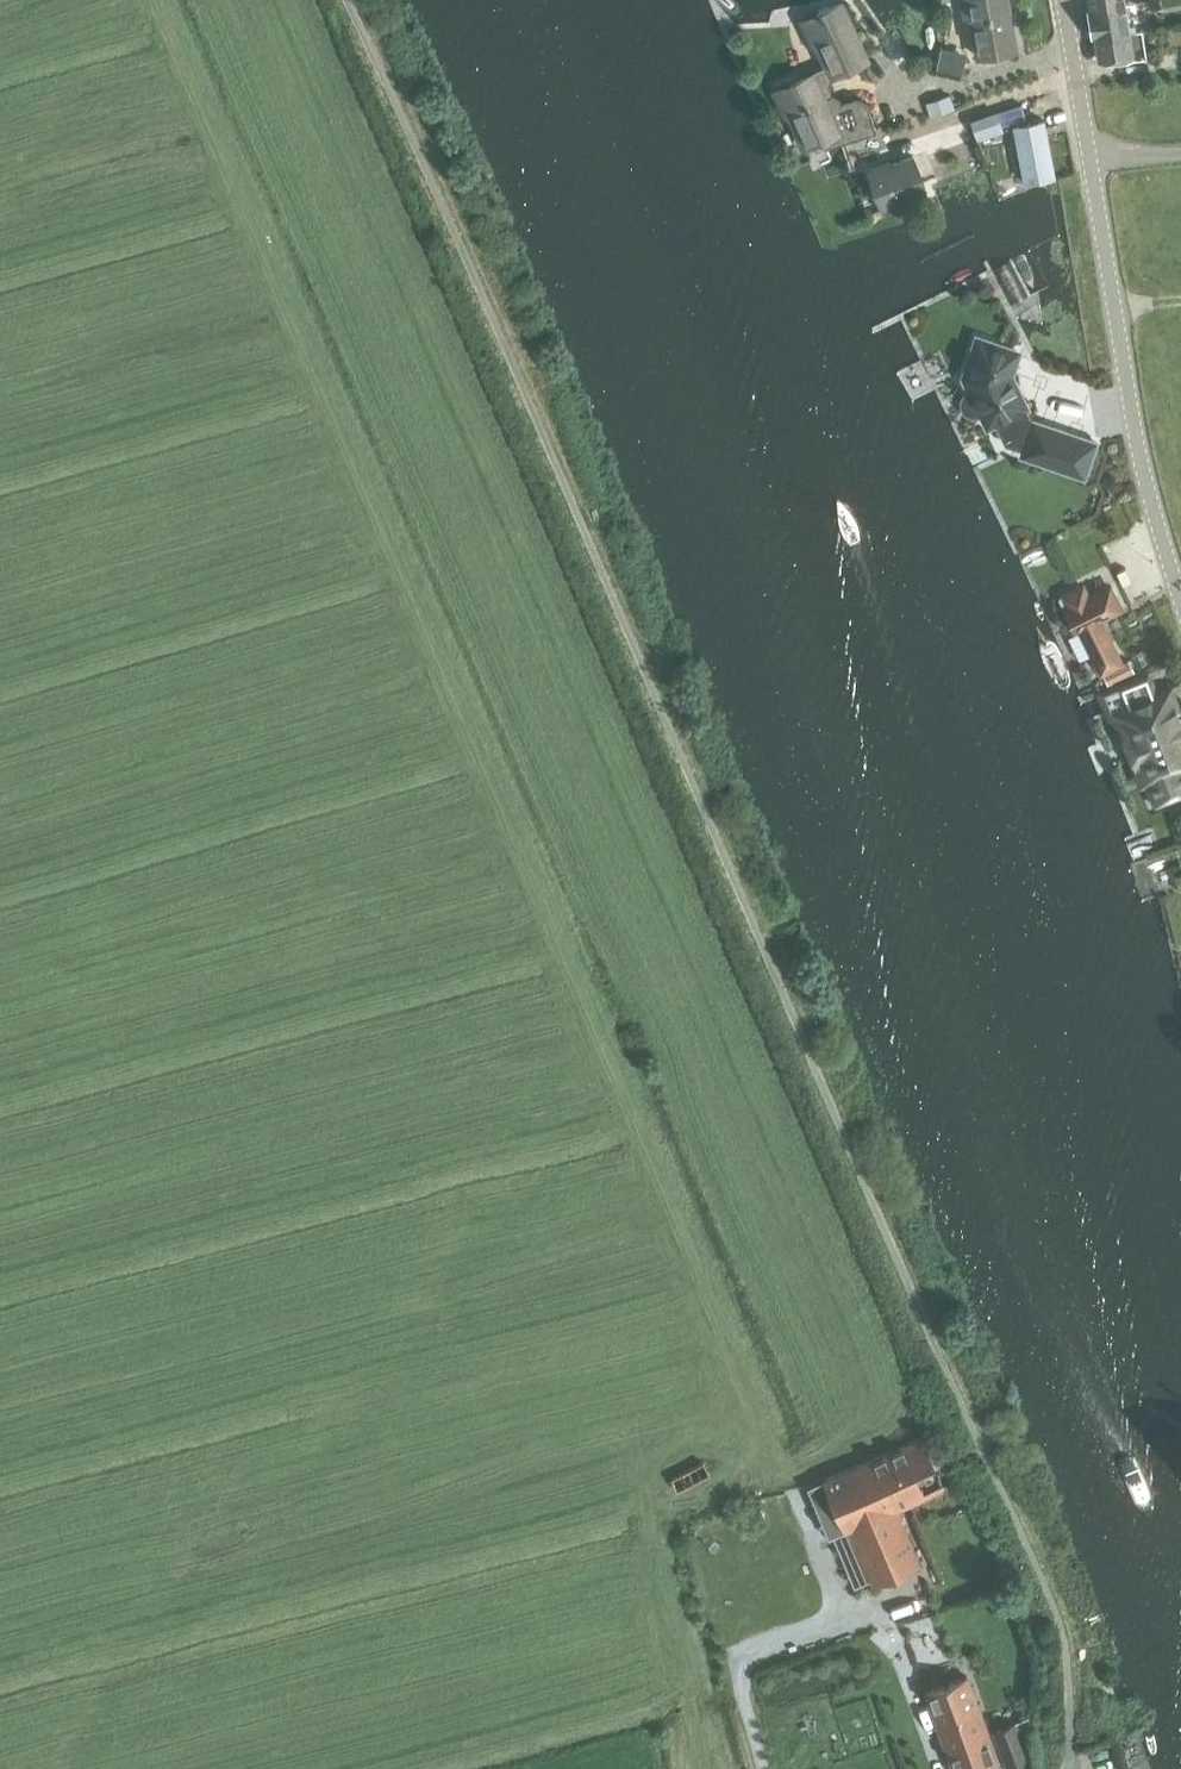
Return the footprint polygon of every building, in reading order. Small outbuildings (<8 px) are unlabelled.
[(964,19),(969,18),(976,54),(1016,47),(1007,0),(960,0),(964,19)] [(1094,35),(1128,30),(1124,0),(1123,0),(1089,5),(1087,6),(1091,35),(1094,35)] [(815,81),(831,74),(866,58),(840,1),(801,19),(812,43),(816,41),(826,63),(810,70),(811,73),(815,81)] [(1132,52),(1128,30),(1094,35),(1097,58),(1132,52)] [(940,50),(937,66),(962,72),(965,56),(940,50)] [(811,73),(774,89),(785,113),(787,118),(791,116),(800,138),(797,139),(800,146),(804,144),(820,137),(824,146),(876,129),(865,99),(857,94),(841,100),(839,95),(832,91),(828,83),(831,74),(815,81),(811,73)] [(954,106),(949,93),(926,102),(931,115),(954,106)] [(996,111),(972,119),(977,134),(1001,126),(996,111)] [(1044,117),(1014,123),(1025,180),(1055,174),(1044,117)] [(882,208),(926,193),(912,154),(868,169),(882,208)] [(1009,260),(992,269),(1010,305),(1028,296),(1009,260)] [(1017,349),(977,335),(963,374),(971,391),(968,392),(965,396),(964,399),(964,403),(966,407),(969,409),(972,411),(976,411),(980,409),(987,424),(996,420),(1006,441),(1023,447),(1021,453),(1084,475),(1096,440),(1029,418),(1023,406),(1026,405),(1010,371),(1017,349)] [(1063,593),(1059,595),(1064,606),(1070,620),(1075,618),(1081,629),(1091,652),(1100,669),(1119,660),(1098,617),(1120,606),(1109,584),(1087,595),(1082,584),(1063,593)] [(1133,670),(1127,659),(1101,672),(1106,683),(1133,670)] [(1175,707),(1169,709),(1163,693),(1155,696),(1146,674),(1101,692),(1110,716),(1122,711),(1127,725),(1122,727),(1136,763),(1142,761),(1148,776),(1155,774),(1164,797),(1180,790),(1180,721),(1175,707)] [(896,1506),(944,1486),(922,1435),(824,1477),(846,1528),(849,1527),(872,1581),(920,1560),(896,1506)] [(993,1764),(998,1762),(966,1673),(924,1689),(954,1768),(995,1768),(993,1764)] [(993,1728),(1008,1768),(1019,1768),(1030,1765),(1028,1715),(993,1728)]
